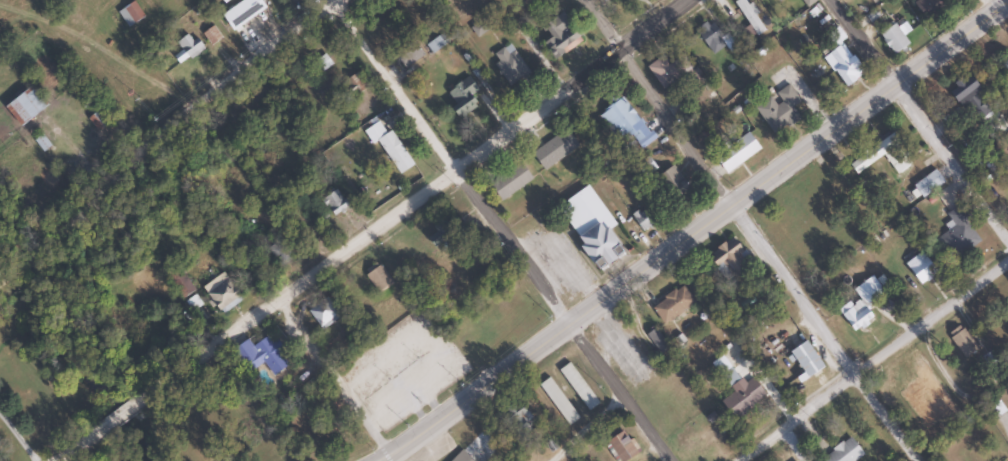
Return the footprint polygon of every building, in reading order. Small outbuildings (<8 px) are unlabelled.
[(263,8),(257,0),(240,0),(218,14),(229,31),(263,8)] [(744,0),(735,0),(732,2),(756,37),(765,31),(744,0)] [(936,0),(913,0),(910,2),(923,18),(940,5),(936,0)] [(126,27),(142,16),(132,1),(116,11),(126,27)] [(548,37),(541,42),(552,59),(580,40),(562,12),(541,25),(548,37)] [(696,26),(707,55),(723,48),(712,20),(696,26)] [(908,43),(892,22),(877,33),(893,54),(908,43)] [(204,48),(191,30),(174,42),(180,50),(172,57),(178,66),(204,48)] [(404,69),(423,54),(412,40),(393,55),(404,69)] [(821,56),(844,87),(862,74),(839,42),(821,56)] [(997,63),(1007,75),(1007,74),(1007,53),(997,63)] [(662,89),(684,73),(675,60),(668,65),(661,56),(646,67),(662,89)] [(344,79),(353,94),(366,86),(357,71),(344,79)] [(980,118),(993,109),(968,74),(944,91),(956,107),(967,99),(980,118)] [(440,94),(454,117),(476,104),(470,95),(478,90),(470,76),(440,94)] [(772,135),(799,118),(791,106),(800,101),(789,84),(772,95),(754,107),(772,135)] [(21,125),(46,105),(29,85),(5,105),(21,125)] [(605,101),(609,108),(600,113),(618,144),(631,137),(634,142),(645,136),(620,92),(605,101)] [(376,142),(396,175),(411,166),(389,130),(384,133),(377,121),(362,130),(371,145),(376,142)] [(577,146),(564,129),(530,154),(542,171),(577,146)] [(759,148),(747,132),(714,157),(726,173),(759,148)] [(910,165),(899,150),(886,159),(897,174),(910,165)] [(655,169),(648,157),(638,164),(645,176),(655,169)] [(498,176),(502,182),(494,186),(502,199),(531,182),(520,162),(498,176)] [(689,197),(676,166),(654,176),(666,206),(689,197)] [(912,185),(922,199),(945,183),(935,169),(912,185)] [(553,207),(594,270),(621,253),(606,231),(614,226),(588,185),(553,207)] [(332,218),(349,206),(336,188),(319,201),(332,218)] [(630,214),(640,232),(654,224),(644,206),(630,214)] [(980,242),(958,208),(944,217),(952,229),(935,240),(949,262),(980,242)] [(445,250),(462,238),(447,218),(430,230),(445,250)] [(742,251),(731,237),(706,255),(727,285),(745,272),(734,257),(742,251)] [(265,247),(275,263),(288,255),(277,239),(265,247)] [(903,264),(918,286),(935,274),(921,252),(903,264)] [(376,293),(391,281),(377,262),(362,273),(376,293)] [(873,320),(864,304),(883,293),(873,276),(851,289),(857,298),(837,310),(851,333),(873,320)] [(240,299),(224,278),(203,294),(219,315),(240,299)] [(650,308),(663,326),(694,302),(681,285),(650,308)] [(309,312),(318,330),(339,319),(330,302),(309,312)] [(1007,329),(1007,307),(998,314),(1007,329)] [(964,359),(978,348),(960,324),(946,334),(964,359)] [(645,335),(661,352),(668,346),(652,329),(645,335)] [(228,351),(243,375),(262,363),(270,375),(288,364),(273,340),(269,342),(265,337),(250,346),(246,339),(228,351)] [(801,379),(821,370),(808,341),(788,350),(801,379)] [(399,372),(412,390),(438,372),(428,357),(414,366),(412,363),(399,372)] [(557,371),(588,411),(598,403),(567,363),(557,371)] [(576,420),(550,377),(539,383),(564,427),(576,420)] [(719,403),(733,421),(764,396),(750,378),(719,403)] [(525,421),(524,402),(506,404),(508,436),(526,435),(525,421)] [(617,460),(623,460),(638,451),(623,429),(604,442),(617,460)] [(820,460),(854,460),(862,455),(848,437),(819,460),(820,460)] [(462,451),(460,451),(450,460),(471,460),(462,451)]
